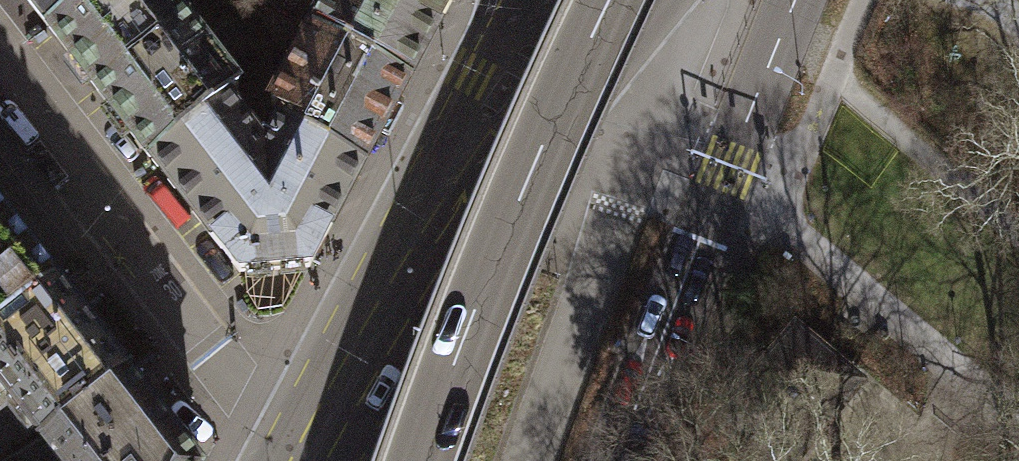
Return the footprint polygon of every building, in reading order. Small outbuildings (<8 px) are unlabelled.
[(48,27),(82,0),(26,0),(48,27)] [(169,0),(82,0),(48,27),(150,159),(225,99),(239,89),(169,0)] [(451,0),(326,0),(310,30),(409,83),(452,3),(451,0)] [(283,116),(280,122),(364,167),(409,83),(310,30),(268,108),(283,116)] [(280,122),(265,149),(225,99),(150,159),(238,273),(309,269),(364,167),(280,122)] [(0,210),(0,324),(54,282),(55,281),(0,210)] [(125,373),(54,282),(0,324),(0,385),(42,438),(125,373)] [(843,374),(796,335),(727,415),(774,455),(843,374)] [(126,372),(125,373),(42,438),(60,460),(195,460),(126,372)]
